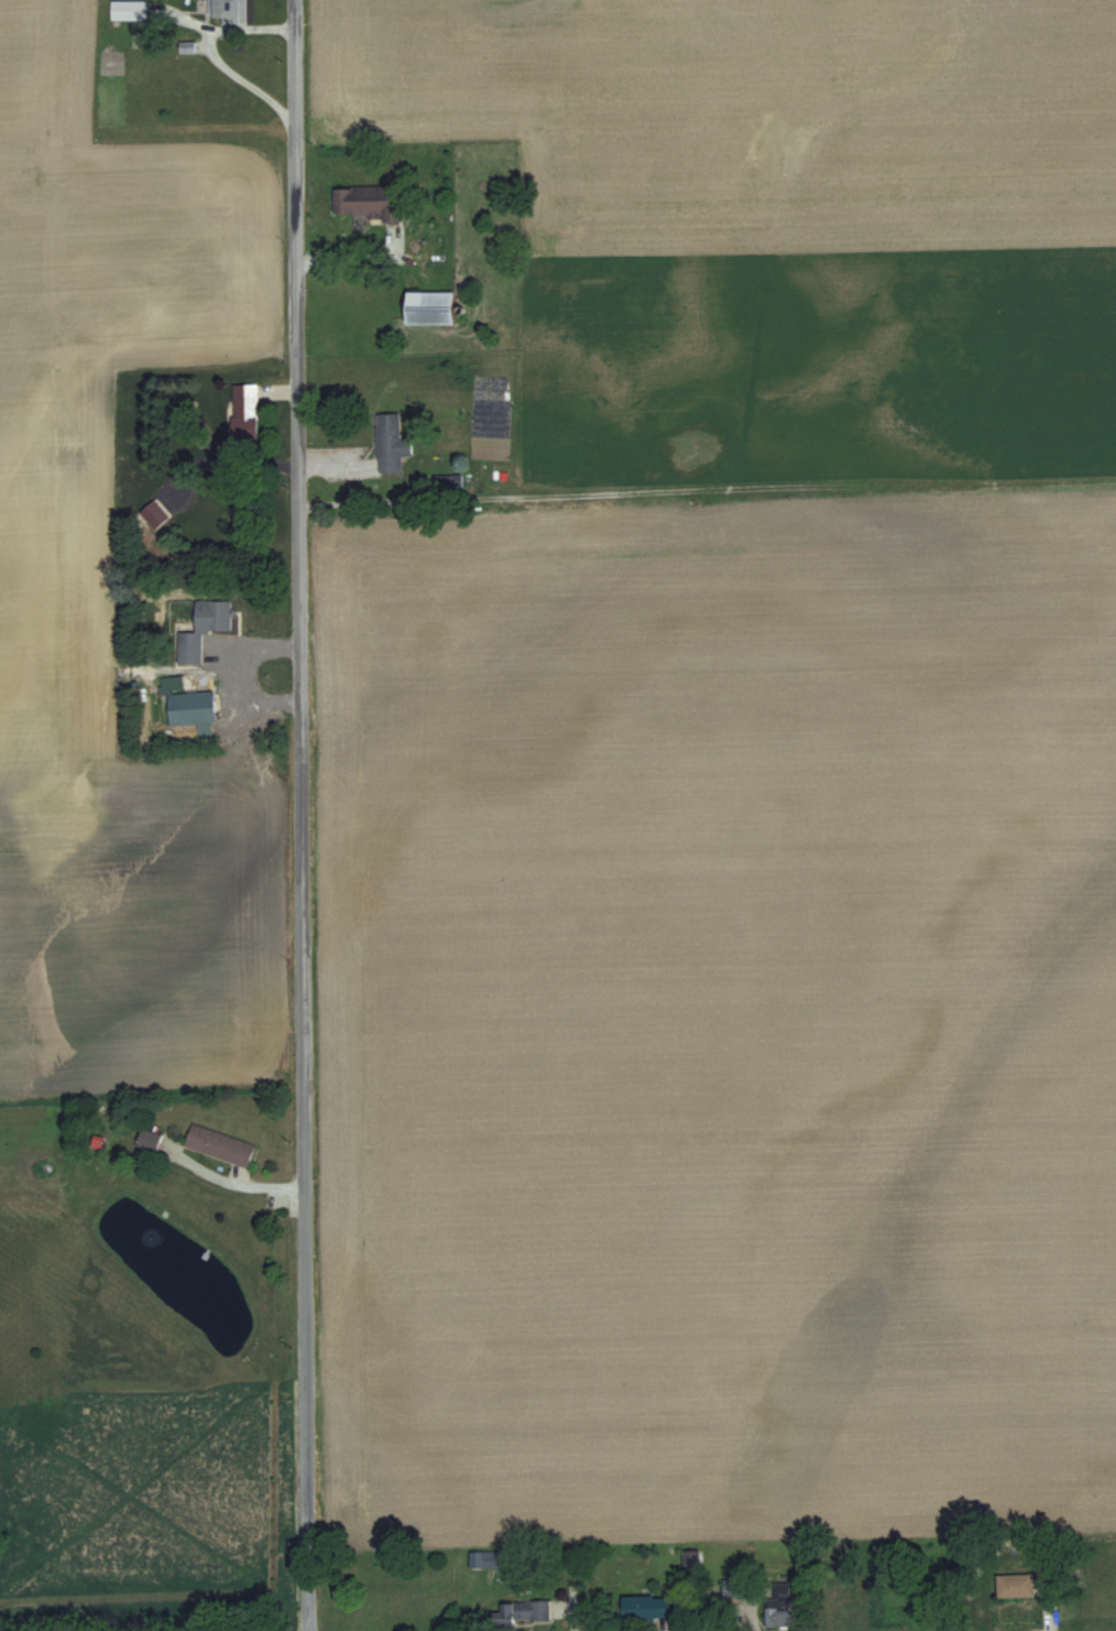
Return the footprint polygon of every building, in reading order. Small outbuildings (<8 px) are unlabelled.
[(146,19),(146,0),(111,0),(111,19),(146,19)] [(211,21),(246,21),(246,0),(211,0),(211,21)] [(332,187),(333,219),(403,219),(402,186),(332,187)] [(404,325),(453,325),(453,292),(404,292),(404,325)] [(258,384),(232,384),(232,431),(258,431),(258,384)] [(376,414),(377,471),(401,471),(401,456),(411,456),(410,438),(401,438),(400,413),(376,414)] [(139,513),(155,530),(170,517),(154,500),(139,513)] [(194,631),(177,631),(177,662),(201,662),(201,629),(231,629),(231,599),(194,599),(194,631)] [(214,721),(213,690),(167,691),(168,723),(214,721)] [(250,1165),(257,1141),(192,1123),(185,1147),(250,1165)] [(163,1133),(143,1125),(136,1144),(156,1152),(163,1133)] [(475,1567),(494,1567),(494,1551),(475,1551),(475,1567)] [(997,1596),(1035,1596),(1035,1573),(997,1573),(997,1596)] [(738,1580),(723,1580),(723,1597),(738,1597),(738,1580)] [(773,1581),(773,1603),(766,1603),(766,1626),(791,1626),(791,1581),(773,1581)] [(670,1620),(670,1595),(621,1595),(621,1620),(670,1620)] [(550,1622),(550,1601),(500,1601),(500,1611),(491,1611),(491,1622),(550,1622)]
